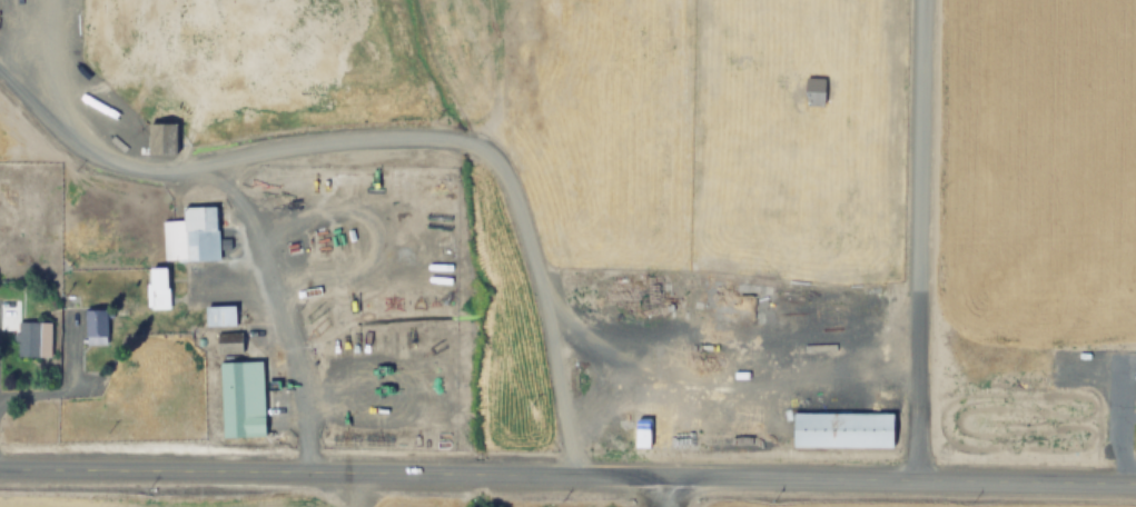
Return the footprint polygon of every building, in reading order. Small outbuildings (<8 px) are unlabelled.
[(176,153),(176,122),(148,122),(148,153),(176,153)] [(219,260),(217,205),(183,206),(183,219),(163,219),(164,262),(219,260)] [(147,267),(147,310),(169,310),(169,267),(147,267)] [(235,305),(205,305),(205,325),(235,325),(235,305)] [(51,321),(17,321),(17,357),(51,357),(51,321)] [(242,342),(217,343),(218,356),(242,355),(242,342)] [(221,361),(222,436),(265,436),(263,360),(221,361)] [(892,411),(792,411),(792,446),(892,446),(892,411)]
